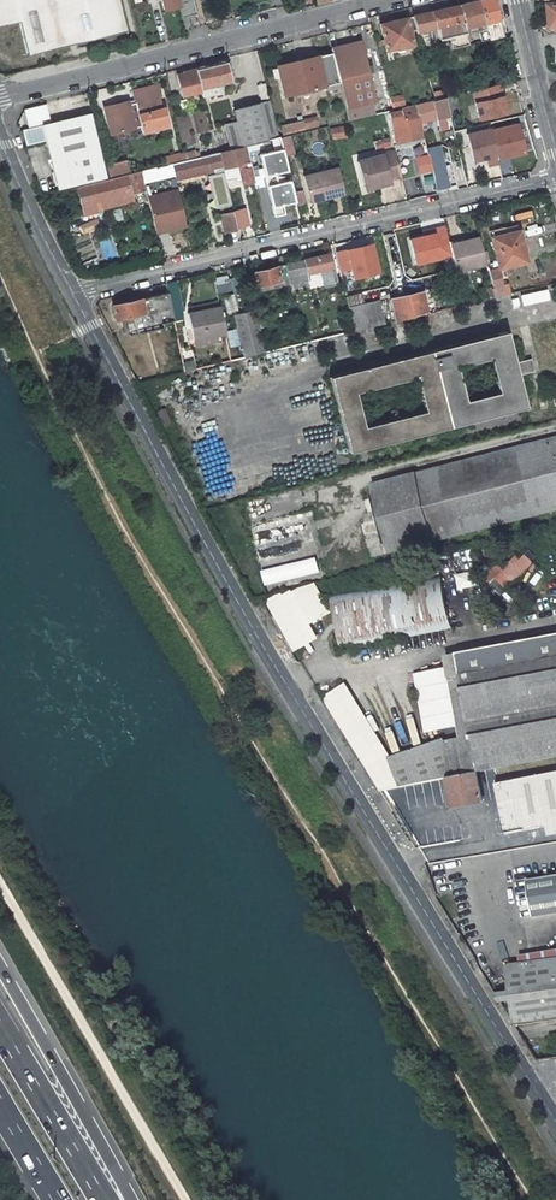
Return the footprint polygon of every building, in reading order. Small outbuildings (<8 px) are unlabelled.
[(125,31),(118,0),(0,0),(0,25),(18,21),(26,55),(79,42),(79,39),(90,39),(125,31)] [(193,0),(178,0),(184,28),(190,27),(187,16),(196,14),(193,0)] [(488,39),(484,23),(479,0),(458,5),(464,27),(467,27),(476,25),(478,30),(481,41),(488,39)] [(479,0),(484,23),(488,39),(504,35),(505,35),(501,18),(497,18),(493,0),(479,0)] [(464,27),(458,5),(430,12),(412,16),(415,29),(416,31),(421,52),(432,49),(427,33),(430,32),(430,28),(436,27),(439,38),(448,36),(451,49),(468,44),(464,27)] [(409,31),(415,29),(412,16),(379,24),(386,50),(412,43),(409,31)] [(371,66),(367,66),(360,41),(330,48),(331,52),(338,82),(339,87),(345,108),(347,107),(350,118),(374,112),(372,102),(375,101),(368,73),(373,72),(371,66)] [(334,83),(338,82),(331,52),(276,66),(283,95),(303,91),(308,89),(334,83)] [(231,81),(226,61),(195,69),(200,88),(201,91),(202,98),(222,93),(220,83),(231,81)] [(181,96),(201,91),(200,88),(195,69),(183,72),(183,73),(176,75),(181,96)] [(261,101),(268,98),(265,83),(256,85),(261,101)] [(106,116),(111,134),(140,126),(142,133),(169,126),(163,107),(161,107),(159,97),(161,96),(158,84),(131,91),(134,100),(134,102),(129,104),(128,101),(109,106),(112,114),(106,116)] [(501,84),(471,91),(478,121),(508,113),(501,84)] [(404,104),(402,95),(390,98),(392,107),(404,104)] [(449,115),(459,113),(454,95),(446,97),(444,97),(449,115)] [(449,115),(444,97),(442,98),(435,100),(415,105),(420,122),(449,115)] [(392,107),(390,98),(378,101),(380,110),(392,107)] [(278,138),(269,101),(233,110),(236,122),(224,125),(230,149),(245,146),(278,138)] [(23,109),(28,127),(50,122),(45,104),(23,109)] [(401,110),(388,113),(396,144),(409,141),(406,132),(420,128),(415,107),(401,110)] [(57,188),(105,177),(89,113),(42,124),(42,125),(22,130),(26,145),(46,140),(57,188)] [(304,128),(317,125),(315,117),(302,120),(304,128)] [(283,134),(304,128),(302,120),(280,125),(283,134)] [(518,122),(490,129),(497,160),(525,153),(518,122)] [(489,127),(465,133),(473,163),(486,159),(488,167),(498,164),(497,160),(490,129),(489,127)] [(333,138),(347,135),(343,128),(331,130),(333,138)] [(420,128),(406,132),(409,141),(423,137),(420,128)] [(216,142),(223,141),(221,131),(214,133),(216,142)] [(291,135),(282,136),(285,154),(294,152),(291,135)] [(391,146),(388,137),(373,141),(376,150),(391,146)] [(250,168),(285,159),(279,138),(278,138),(245,146),(250,168)] [(253,181),(250,168),(245,146),(230,149),(219,152),(222,168),(224,174),(239,170),(242,183),(253,181)] [(435,179),(446,176),(439,150),(428,153),(435,179)] [(199,157),(198,152),(194,153),(194,151),(184,153),(186,160),(199,157)] [(363,186),(401,176),(395,151),(357,161),(363,186)] [(175,178),(222,168),(219,152),(199,157),(186,160),(171,163),(175,178)] [(186,160),(184,153),(166,158),(168,164),(171,163),(186,160)] [(432,178),(429,164),(418,167),(421,181),(432,178)] [(157,168),(157,167),(141,171),(143,183),(170,176),(171,175),(169,165),(157,168)] [(344,193),(342,186),(337,167),(303,175),(308,199),(325,195),(326,198),(344,193)] [(141,171),(77,187),(84,214),(100,210),(100,208),(98,202),(130,194),(145,191),(143,183),(141,171)] [(156,234),(186,226),(177,190),(147,198),(156,234)] [(132,200),(130,194),(98,202),(100,208),(132,200)] [(230,240),(239,238),(233,211),(219,214),(221,221),(224,221),(225,226),(222,226),(224,234),(228,233),(230,240)] [(242,232),(251,229),(247,211),(237,213),(242,232)] [(287,225),(285,214),(276,215),(278,226),(287,225)] [(79,226),(83,234),(97,228),(93,219),(79,226)] [(432,235),(408,241),(416,265),(450,257),(442,223),(429,226),(432,235)] [(504,227),(506,234),(519,230),(517,224),(504,227)] [(523,249),(519,230),(506,234),(504,227),(489,231),(498,268),(522,262),(519,250),(523,249)] [(467,268),(485,263),(479,237),(462,241),(462,243),(450,246),(455,270),(467,268)] [(448,241),(450,246),(462,243),(462,241),(461,238),(448,241)] [(373,243),(335,252),(340,272),(350,270),(352,278),(381,272),(373,243)] [(335,283),(332,266),(329,254),(285,264),(289,284),(289,285),(308,280),(309,280),(307,272),(320,269),(322,269),(322,272),(320,272),(323,286),(335,283)] [(278,287),(289,284),(285,264),(277,266),(254,272),(253,272),(255,285),(256,285),(257,289),(258,289),(268,287),(269,286),(277,284),(278,287)] [(502,284),(498,268),(488,270),(493,288),(491,288),(493,298),(511,294),(508,283),(502,284)] [(228,275),(215,276),(216,292),(229,292),(228,275)] [(309,286),(308,280),(289,285),(290,290),(309,286)] [(519,293),(521,304),(549,301),(547,289),(519,293)] [(350,309),(362,306),(359,291),(346,294),(350,309)] [(161,323),(173,320),(168,292),(113,305),(112,306),(115,318),(116,319),(124,317),(142,313),(144,321),(149,320),(151,326),(161,323)] [(426,311),(421,292),(394,298),(396,306),(391,307),(394,320),(412,316),(412,314),(426,311)] [(227,313),(237,310),(233,293),(222,295),(227,313)] [(219,307),(218,302),(187,308),(188,313),(219,307)] [(378,302),(362,306),(350,309),(352,319),(362,316),(365,328),(384,323),(378,302)] [(225,333),(220,307),(219,307),(188,313),(187,313),(193,345),(197,344),(196,339),(216,335),(225,333)] [(243,357),(265,352),(254,310),(233,315),(243,357)] [(162,328),(161,323),(151,326),(149,320),(144,321),(142,313),(124,317),(128,336),(162,328)] [(355,330),(365,328),(362,316),(352,319),(355,330)] [(517,375),(517,373),(522,371),(520,364),(515,365),(514,362),(506,331),(329,376),(348,452),(525,407),(517,375)] [(217,340),(216,335),(196,339),(197,344),(217,340)] [(534,371),(530,358),(523,360),(514,362),(515,365),(520,364),(522,371),(517,373),(517,375),(534,371)] [(183,361),(184,370),(194,369),(193,360),(183,361)] [(164,427),(171,423),(165,409),(157,412),(164,427)] [(372,485),(379,513),(381,518),(361,523),(370,558),(555,510),(555,438),(372,485)] [(245,516),(247,525),(306,511),(304,502),(245,516)] [(219,518),(247,510),(245,503),(217,510),(219,518)] [(321,571),(314,541),(306,511),(247,525),(255,555),(262,585),(321,571)] [(381,518),(379,513),(360,518),(361,523),(381,518)] [(536,557),(529,550),(520,560),(516,556),(503,569),(498,564),(485,577),(490,582),(495,577),(509,590),(529,569),(533,573),(538,568),(532,561),(536,557)] [(323,581),(321,571),(262,585),(264,594),(323,581)] [(452,629),(442,572),(330,595),(341,650),(452,629)] [(326,613),(312,588),(266,600),(294,649),(315,637),(307,623),(326,613)] [(457,653),(472,735),(479,772),(555,757),(555,635),(528,640),(529,645),(518,647),(517,642),(457,653)] [(456,665),(414,673),(424,733),(466,725),(456,665)] [(344,686),(322,699),(378,791),(399,788),(389,759),(344,686)] [(445,739),(389,759),(399,787),(457,775),(458,776),(477,772),(479,772),(472,735),(445,741),(445,739)] [(483,803),(477,772),(458,776),(447,778),(453,808),(483,803)] [(496,784),(506,833),(555,824),(555,772),(496,784)] [(526,880),(531,916),(555,912),(555,875),(526,880)] [(521,955),(523,963),(518,964),(509,976),(511,991),(497,993),(501,1001),(512,1000),(515,1025),(555,1020),(555,949),(521,955)]
